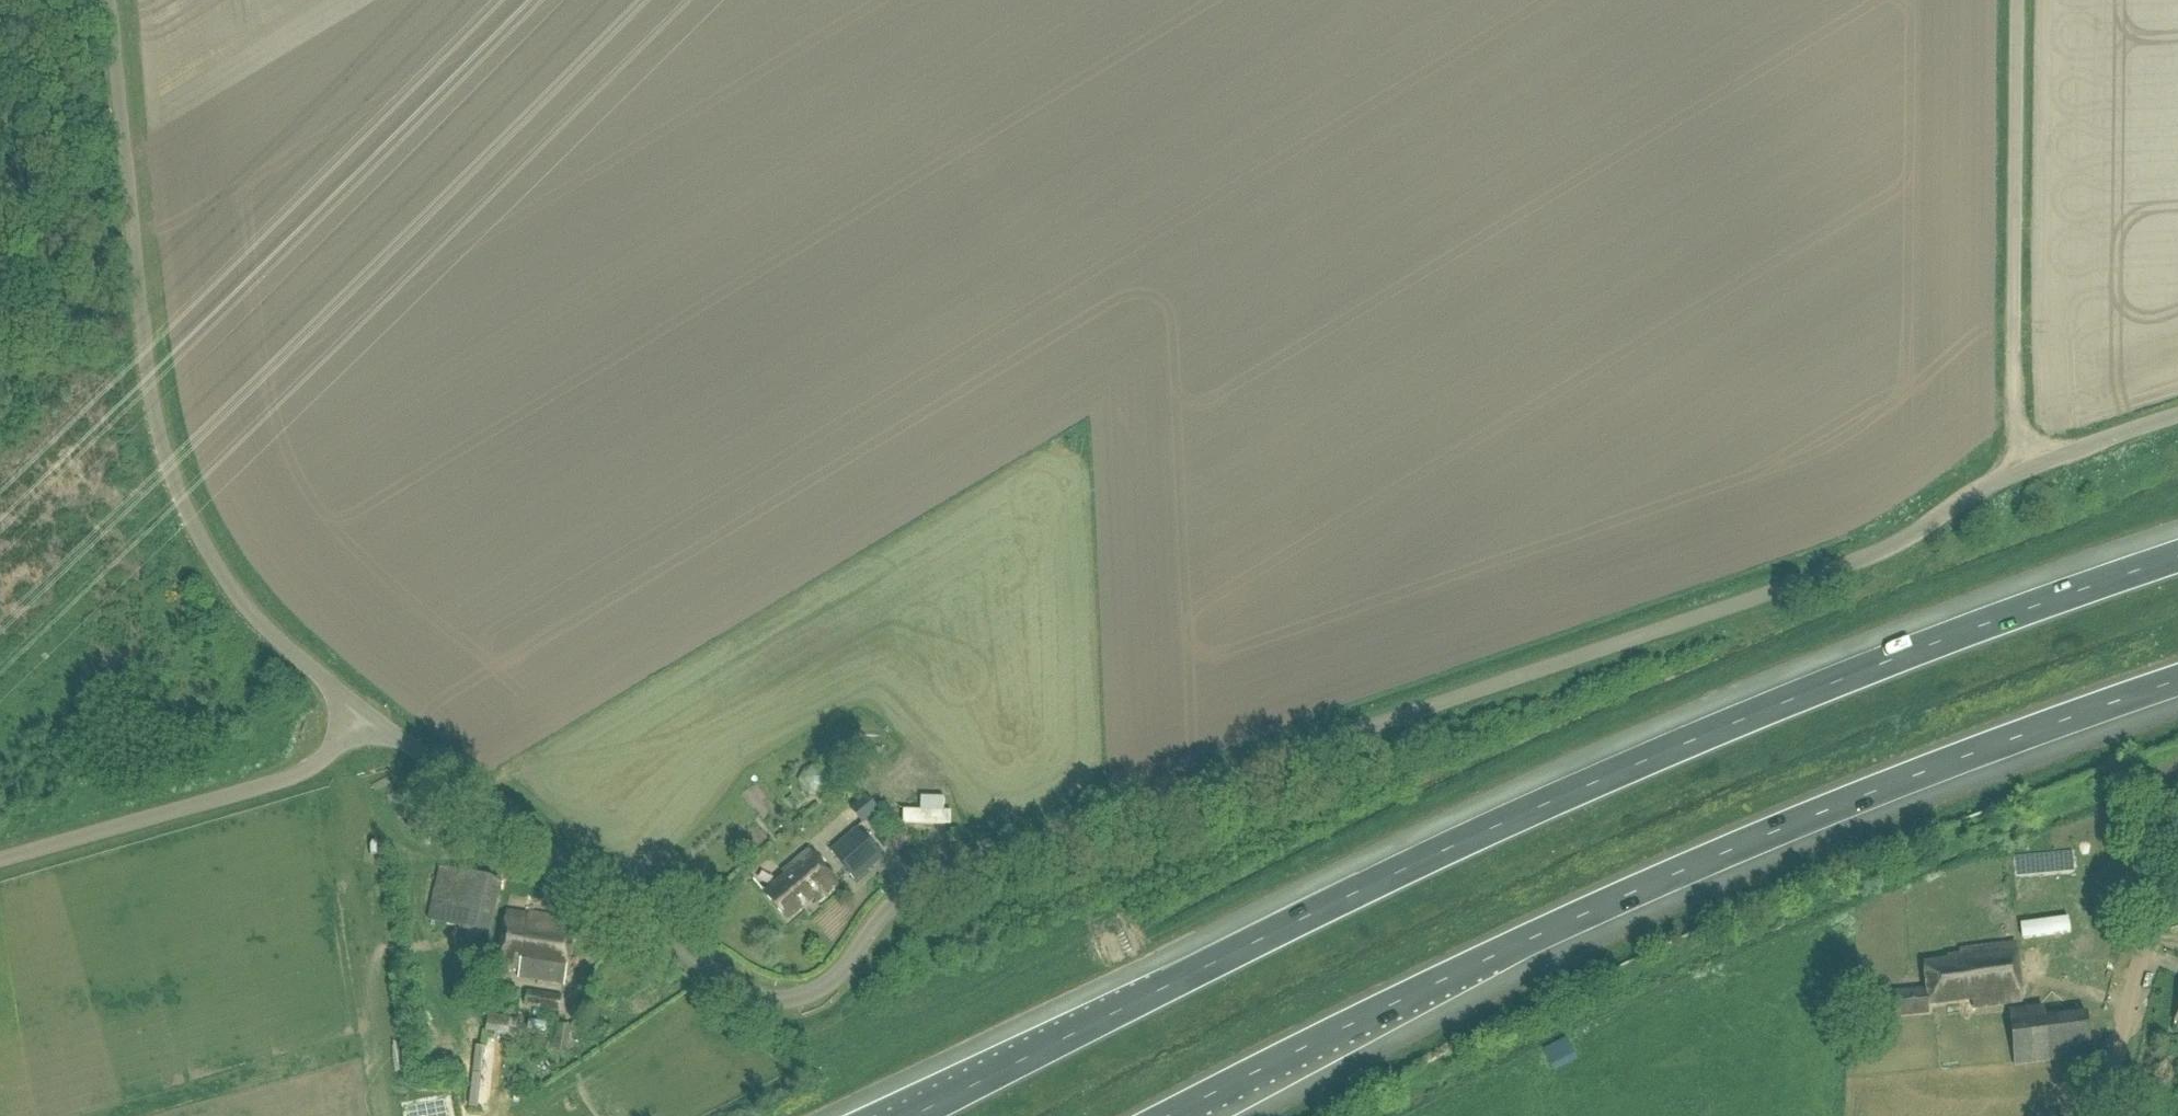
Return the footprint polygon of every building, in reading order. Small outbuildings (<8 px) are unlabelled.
[(858,767),(852,760),(844,767),(842,765),(821,783),(829,792),(858,767)] [(883,861),(858,829),(829,852),(855,883),(883,861)] [(838,886),(809,852),(782,874),(785,878),(764,895),(787,922),(814,900),(817,904),(838,886)] [(502,872),(479,868),(477,877),(440,869),(428,922),(488,935),(502,872)] [(576,921),(508,911),(499,970),(521,974),(520,979),(566,986),(576,921)] [(2021,1004),(2014,946),(1958,952),(1959,957),(1945,958),(1946,962),(1921,964),(1924,990),(1878,995),(1881,1020),(1929,1014),(1928,1007),(1971,1002),(1972,1010),(2021,1004)] [(561,997),(527,991),(525,1008),(558,1014),(561,997)] [(2091,1057),(2087,1015),(2010,1025),(2014,1066),(2091,1057)] [(510,1019),(488,1017),(486,1032),(508,1035),(510,1019)] [(571,1028),(557,1026),(553,1052),(566,1054),(571,1028)]
